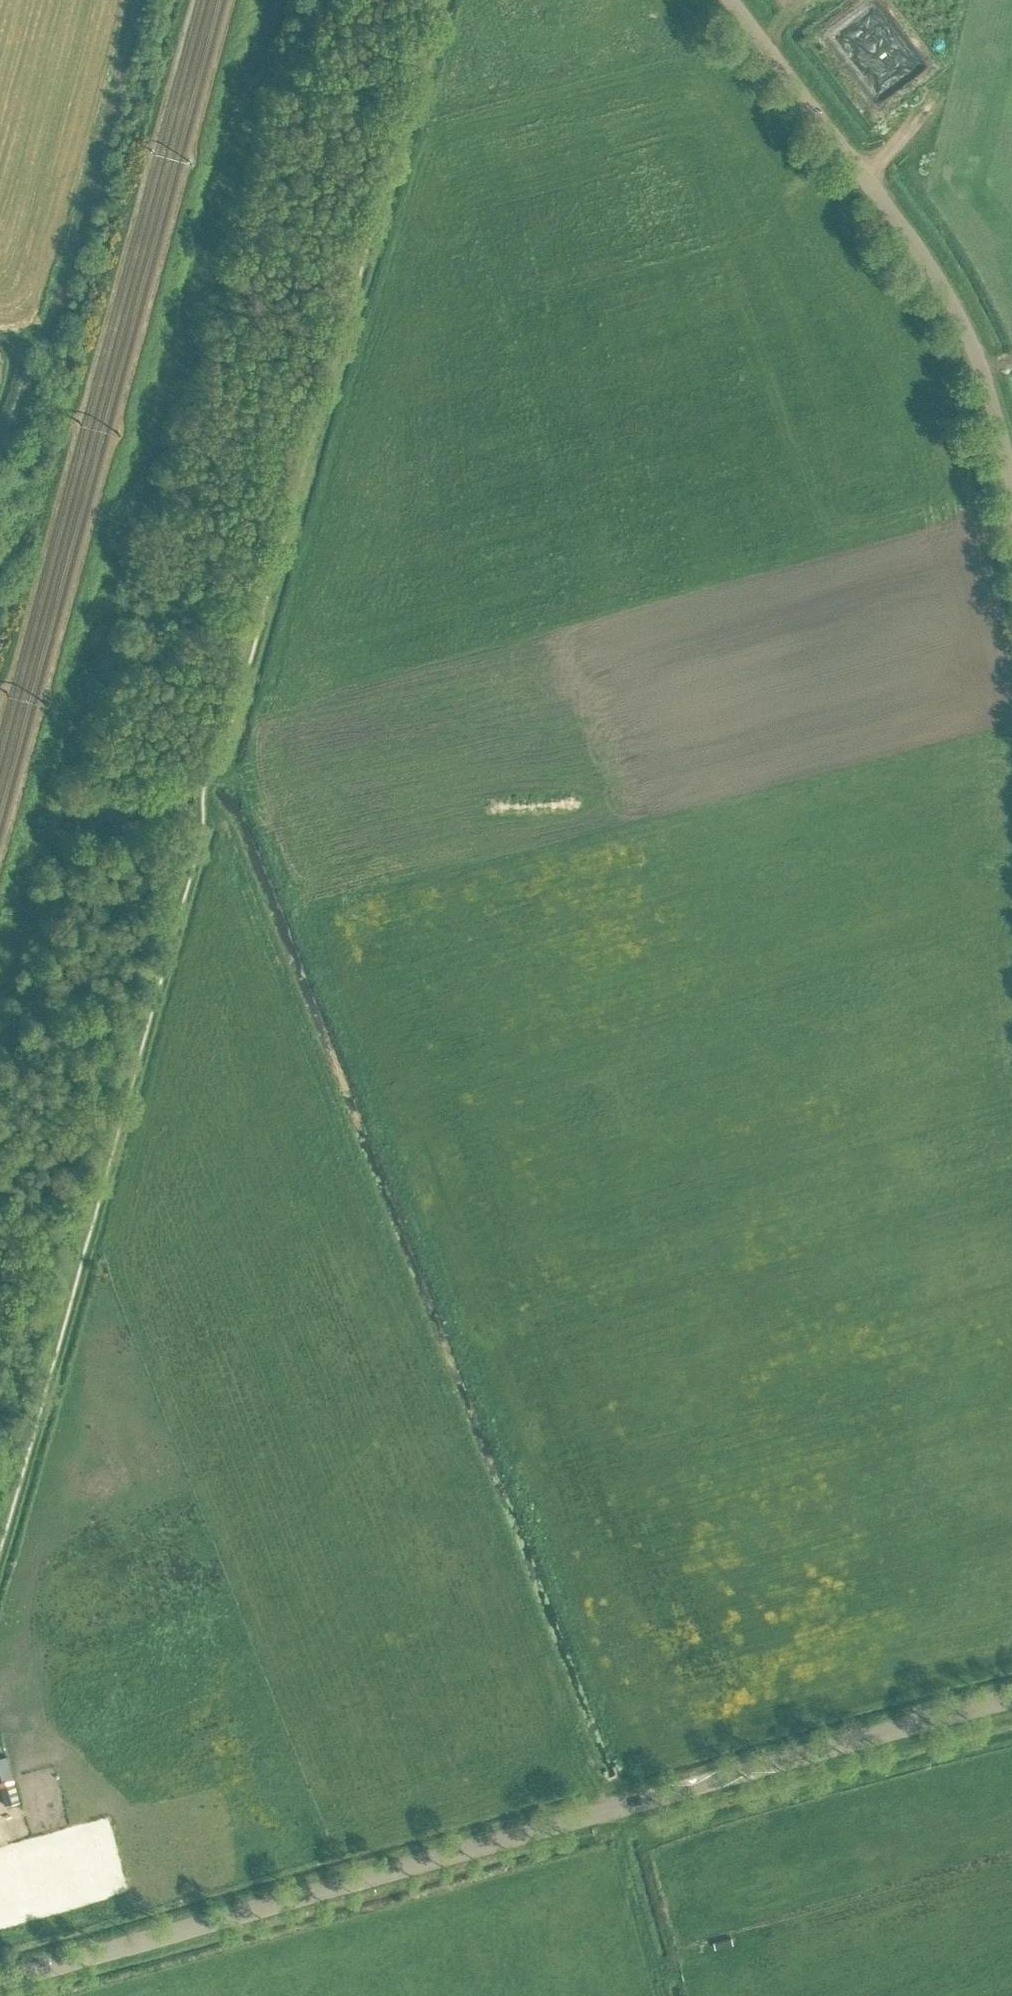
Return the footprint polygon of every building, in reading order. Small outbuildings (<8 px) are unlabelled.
[(5,1806),(18,1802),(13,1783),(0,1787),(5,1806)] [(734,1945),(732,1937),(714,1942),(716,1949),(734,1945)]
